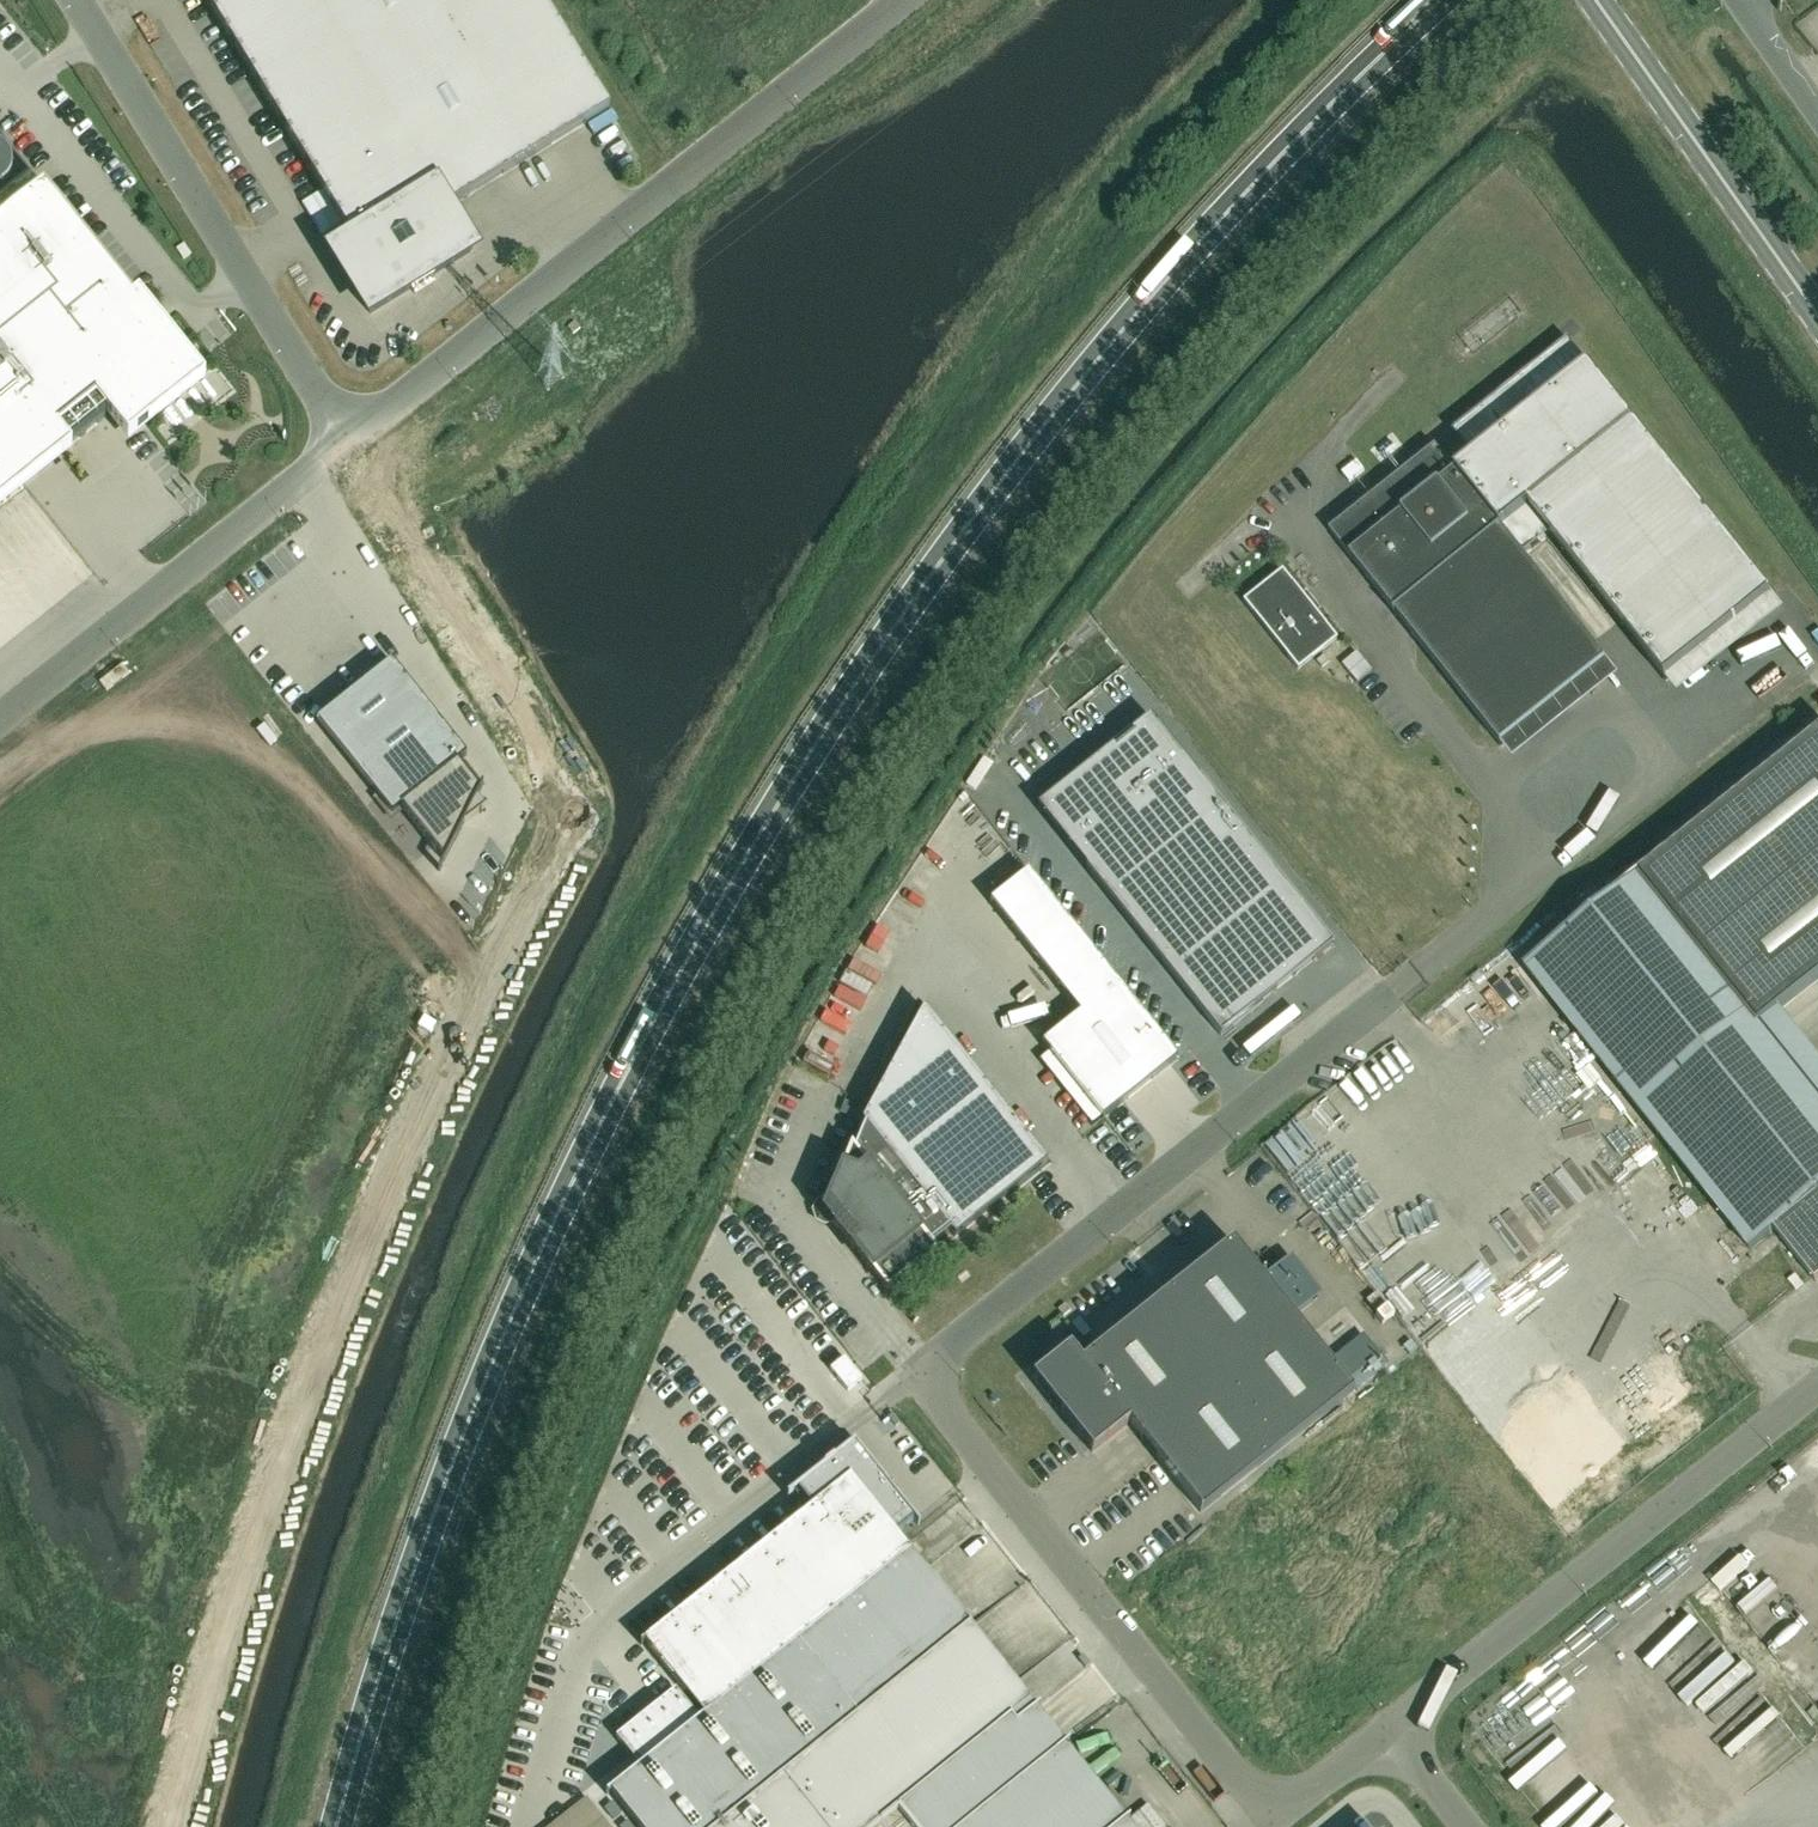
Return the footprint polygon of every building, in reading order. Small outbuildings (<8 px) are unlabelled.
[(351,238),(331,250),(370,314),(473,251),(447,209),(610,109),(543,0),(206,0),(351,238)] [(108,417),(126,440),(200,381),(136,300),(133,302),(44,189),(0,224),(0,503),(108,417)] [(1418,640),(1502,746),(1608,662),(1592,642),(1503,530),(1530,509),(1619,621),(1666,681),(1773,596),(1569,340),(1454,433),(1474,459),(1457,472),(1437,447),(1331,531),(1418,640)] [(1298,670),(1337,639),(1282,570),(1243,601),(1298,670)] [(1329,662),(1324,655),(1316,661),(1322,668),(1329,662)] [(372,798),(373,799),(377,797),(392,816),(401,808),(403,812),(436,853),(444,863),(455,842),(462,828),(462,827),(463,824),(464,825),(486,807),(485,805),(483,806),(477,798),(483,786),(481,785),(479,789),(458,762),(467,755),(392,661),(317,721),(376,795),(372,798)] [(1116,750),(1041,810),(1220,1035),(1333,945),(1154,720),(1135,735),(1134,734),(1115,749),(1116,750)] [(1760,1026),(1817,980),(1817,733),(1525,967),(1750,1249),(1774,1230),(1816,1282),(1817,1280),(1817,1098),(1760,1026)] [(1080,1015),(1046,1041),(1042,1044),(1049,1053),(1101,1118),(1102,1120),(1178,1059),(1029,872),(990,902),(1080,1015)] [(855,983),(880,993),(888,972),(863,963),(855,983)] [(839,1218),(834,1223),(888,1292),(936,1253),(931,1247),(950,1232),(955,1238),(1048,1164),(924,1008),(862,1122),(865,1125),(854,1151),(851,1148),(830,1198),(837,1203),(840,1210),(839,1218)] [(1020,1033),(1036,1018),(1028,1010),(1012,1024),(1020,1033)] [(857,1036),(863,1025),(839,1011),(833,1022),(857,1036)] [(1353,1393),(1233,1242),(1082,1362),(1070,1347),(1050,1363),(1052,1365),(1036,1378),(1062,1411),(1060,1413),(1092,1453),(1129,1423),(1202,1513),(1353,1393)] [(1373,1280),(1350,1298),(1409,1369),(1431,1351),(1373,1280)] [(1071,1311),(1065,1304),(1058,1310),(1063,1317),(1071,1311)] [(1065,1746),(1030,1703),(970,1627),(925,1571),(896,1535),(913,1521),(918,1526),(919,1525),(915,1519),(854,1442),(796,1489),(811,1508),(791,1524),(640,1645),(641,1646),(644,1643),(703,1717),(605,1794),(606,1795),(610,1792),(638,1826),(1130,1826),(1065,1746)] [(616,1738),(639,1767),(699,1720),(675,1690),(616,1738)]
